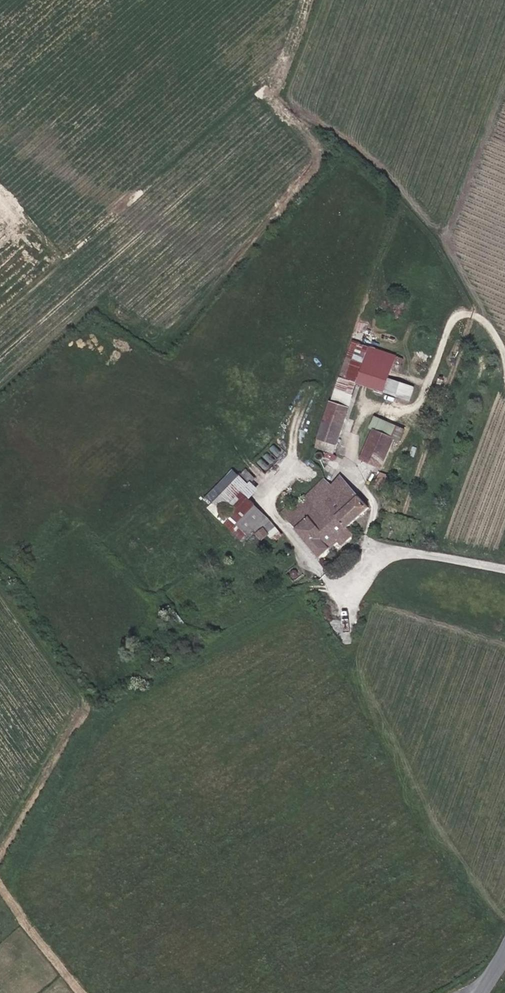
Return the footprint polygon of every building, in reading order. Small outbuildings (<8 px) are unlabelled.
[(336,444),(356,384),(384,392),(388,381),(392,368),(396,356),(353,343),(320,439),(336,444)] [(399,370),(403,358),(396,356),(392,368),(399,370)] [(409,400),(413,388),(388,381),(384,392),(409,400)] [(396,426),(376,418),(372,429),(374,430),(391,437),(396,426)] [(391,437),(374,430),(362,459),(382,468),(395,439),(391,437)] [(336,444),(320,439),(317,447),(334,452),(336,444)] [(256,480),(247,470),(215,503),(235,522),(238,525),(256,506),(250,499),(259,490),(252,484),(256,480)] [(389,477),(381,474),(378,480),(376,480),(373,486),(384,490),(389,477)] [(355,493),(340,477),(332,487),(324,479),(304,499),(330,527),(339,519),(347,528),(369,508),(355,493)] [(330,527),(304,499),(292,510),(288,507),(281,514),(296,527),(311,545),(330,527)] [(281,533),(271,521),(256,506),(238,525),(235,522),(229,528),(242,542),(255,530),(263,540),(268,536),(273,540),(281,533)] [(347,528),(339,519),(330,527),(311,545),(321,557),(339,541),(343,537),(347,541),(354,535),(347,528)]
